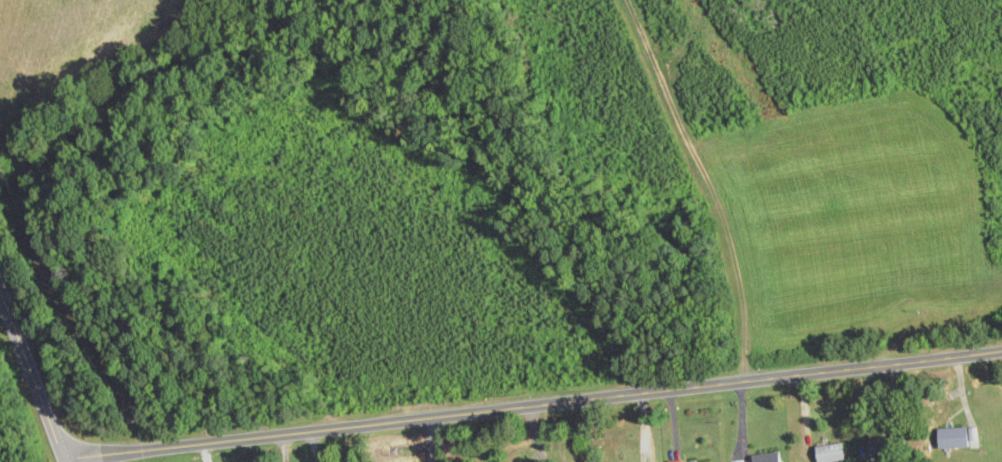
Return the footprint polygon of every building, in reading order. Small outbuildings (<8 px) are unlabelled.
[(937,428),(937,448),(980,448),(980,428),(937,428)] [(867,435),(867,454),(905,454),(905,435),(867,435)] [(845,461),(843,443),(815,445),(817,461),(835,461),(845,461)] [(778,452),(750,457),(751,461),(780,461),(778,452)]
